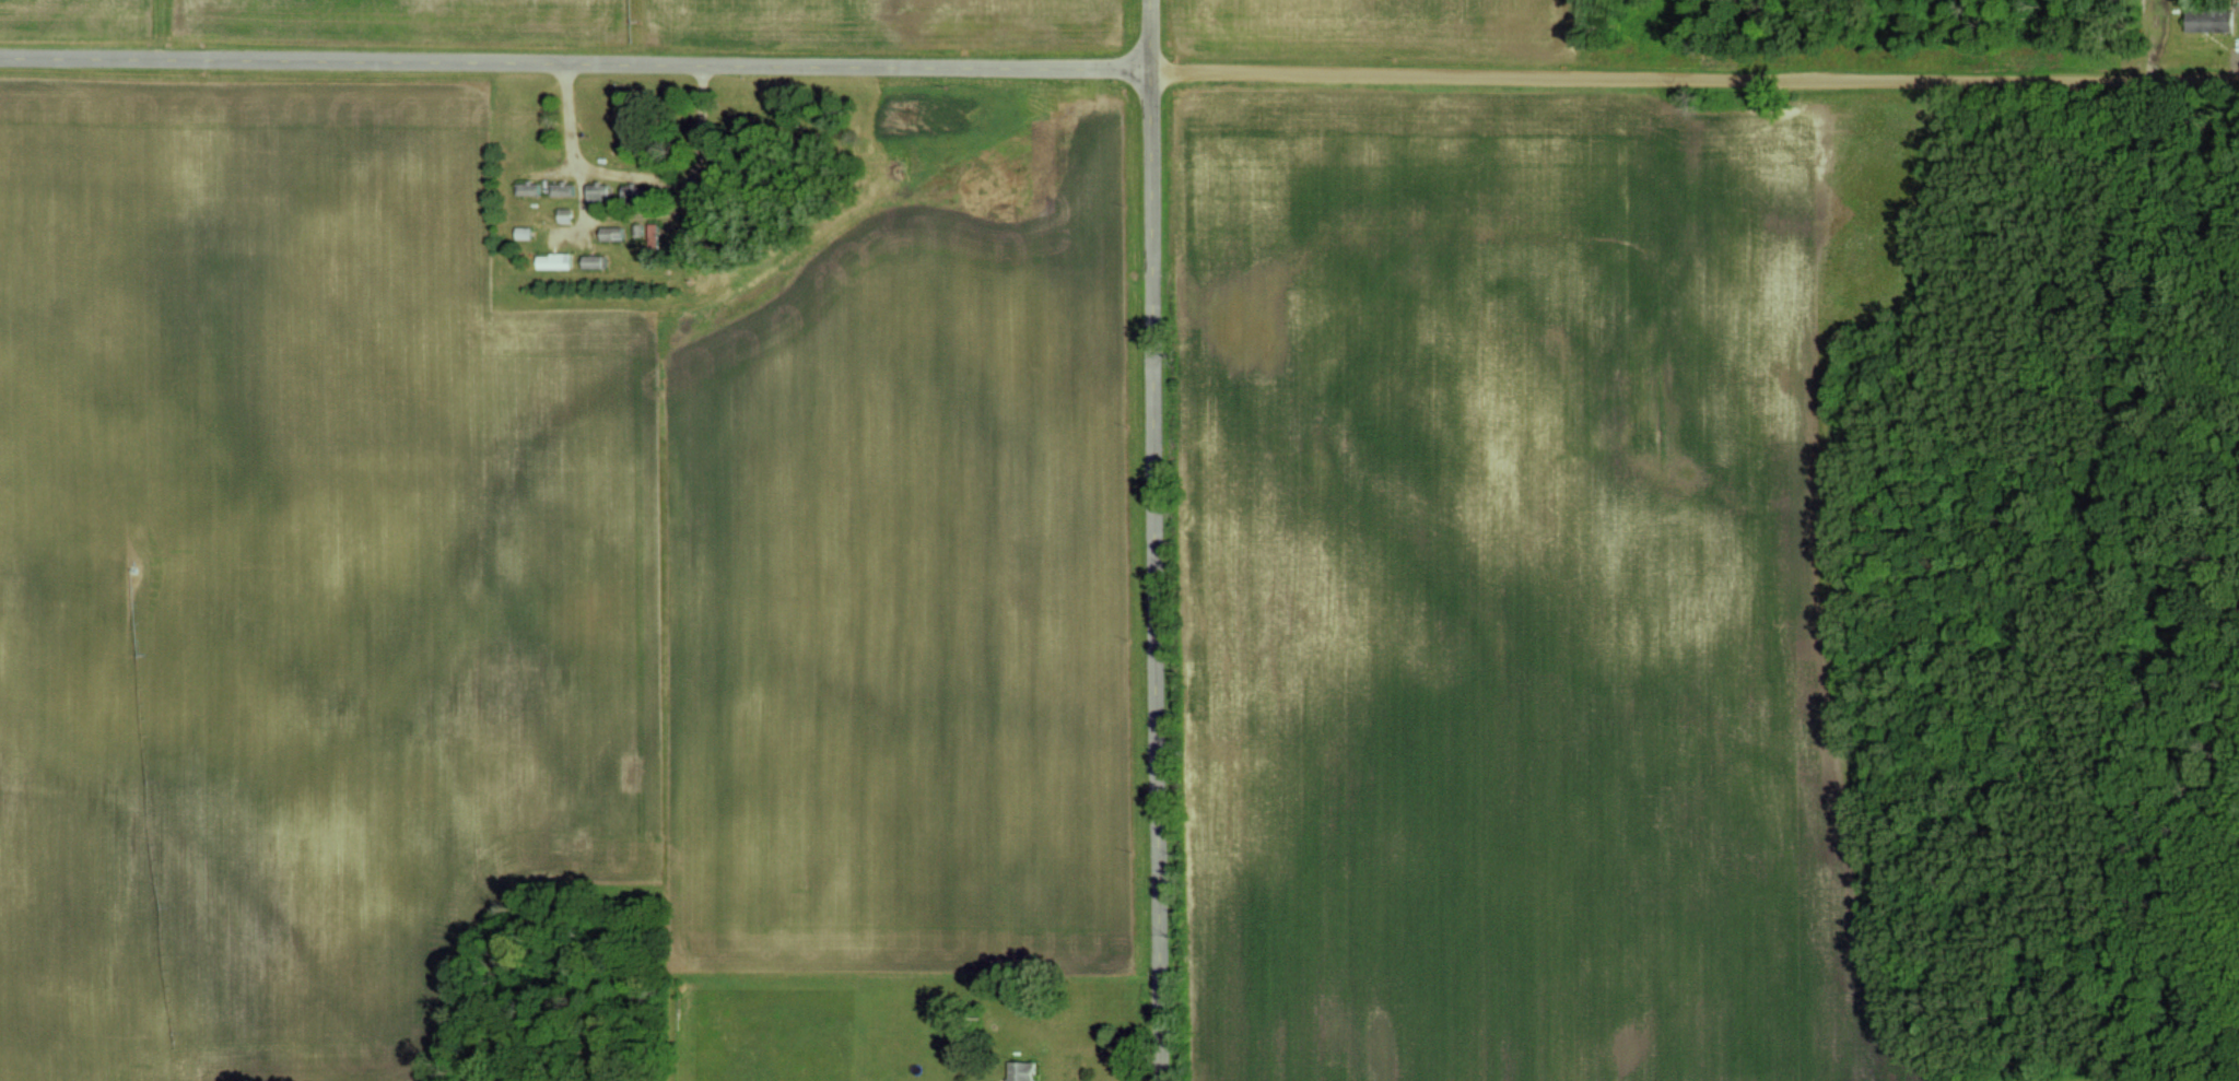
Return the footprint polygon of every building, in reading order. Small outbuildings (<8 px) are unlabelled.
[(2188,32),(2234,31),(2234,11),(2188,12),(2188,32)] [(587,202),(607,202),(607,184),(588,184),(587,202)] [(621,227),(600,227),(600,239),(621,239),(621,227)] [(570,255),(539,255),(539,268),(570,268),(570,255)] [(598,256),(582,256),(582,267),(598,267),(598,256)] [(1033,1062),(1007,1062),(1007,1080),(1033,1080),(1033,1062)]
